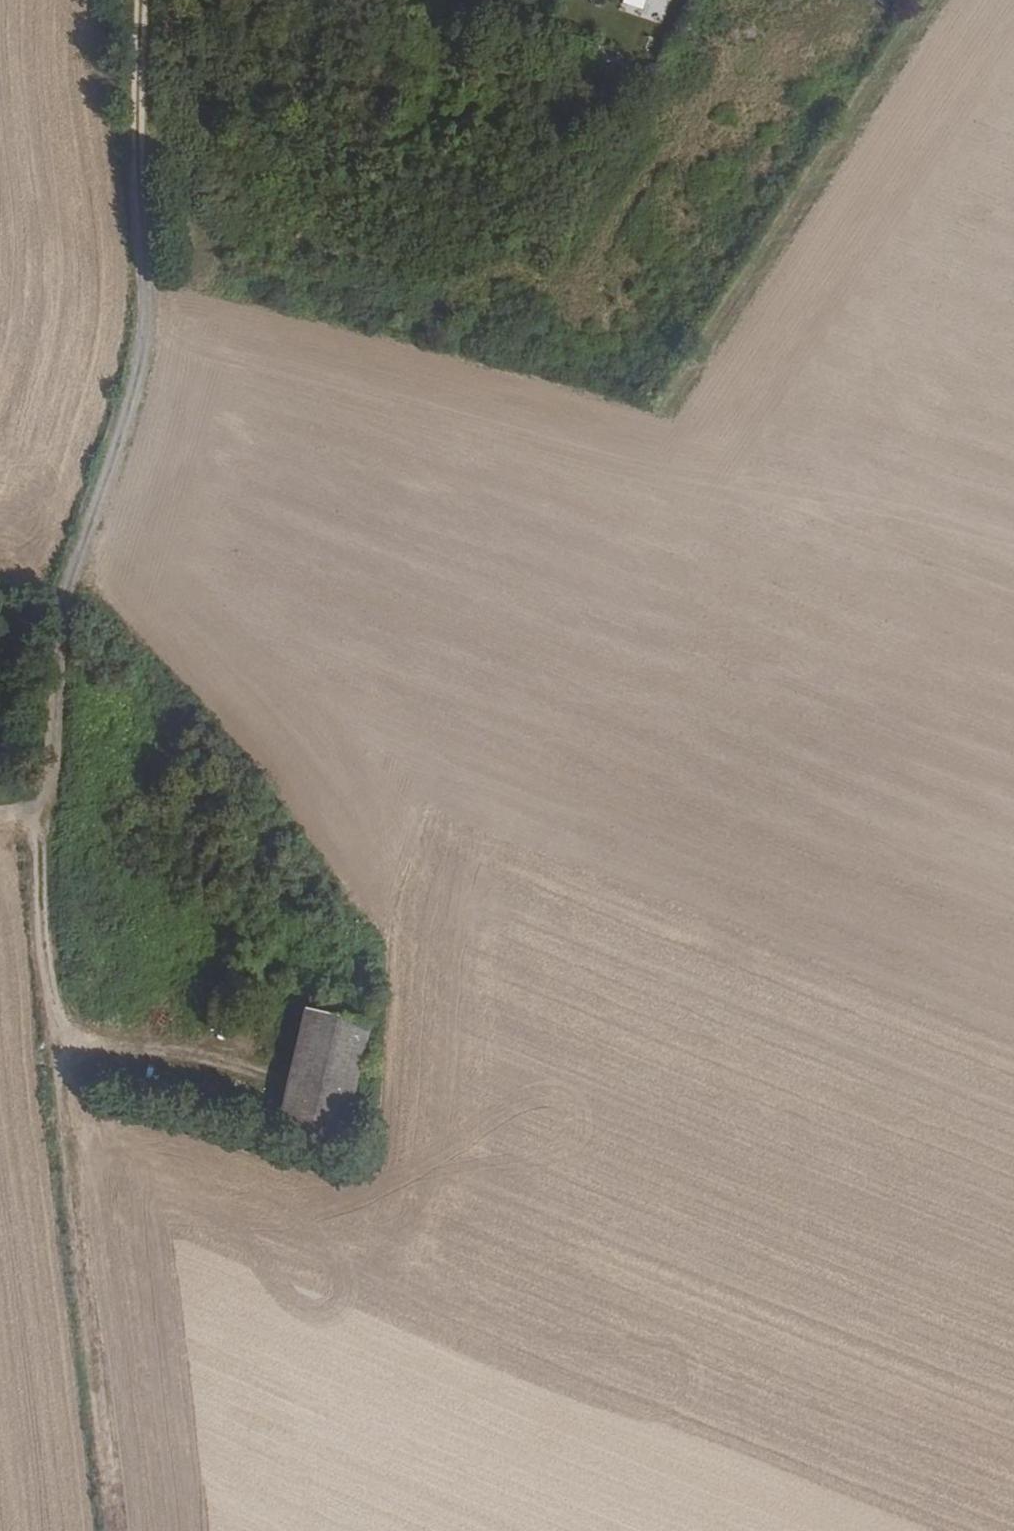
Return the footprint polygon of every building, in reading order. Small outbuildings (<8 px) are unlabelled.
[(889,10),(896,0),(876,0),(889,10)] [(370,1026),(303,1009),(274,1126),(341,1143),(370,1026)]
